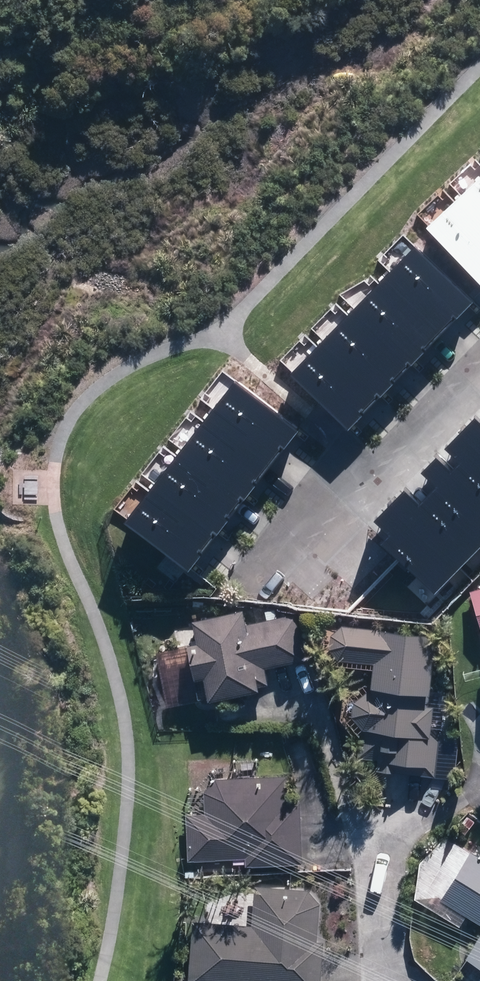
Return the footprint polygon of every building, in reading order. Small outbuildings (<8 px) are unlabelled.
[(462,191),(479,210),(479,174),(462,191)] [(430,222),(479,275),(479,210),(462,191),(430,222)] [(472,300),(415,243),(384,273),(442,331),(472,300)] [(442,331),(384,273),(354,304),(411,361),(442,331)] [(411,361),(354,304),(323,334),(381,391),(411,361)] [(381,391),(323,334),(293,364),(350,422),(381,391)] [(294,424),(232,374),(205,408),(267,458),(294,424)] [(267,458),(205,408),(177,442),(240,492),(267,458)] [(461,432),(479,450),(479,413),(461,432)] [(479,496),(479,450),(461,432),(438,456),(479,496)] [(240,492),(177,442),(150,476),(213,526),(240,492)] [(415,480),(479,542),(479,496),(438,456),(415,480)] [(213,526),(150,476),(123,509),(185,559),(213,526)] [(460,569),(479,549),(479,542),(415,480),(392,504),(460,569)] [(435,595),(460,569),(392,504),(367,530),(435,595)] [(469,592),(479,629),(479,589),(469,592)] [(186,646),(155,652),(166,704),(206,696),(207,699),(257,689),(256,686),(268,684),(264,665),(307,656),(298,613),(246,624),(242,608),(192,618),(196,640),(185,643),(186,646)] [(436,634),(332,622),(328,658),(372,662),(369,689),(353,700),(352,718),(360,728),(357,763),(381,765),(380,771),(435,777),(441,728),(430,727),(434,694),(430,693),(436,634)] [(187,814),(188,859),(245,858),(245,865),(302,863),(301,800),(287,801),(286,776),(214,778),(204,791),(204,813),(187,814)] [(469,851),(441,898),(479,922),(479,857),(469,851)] [(188,980),(321,980),(323,941),(318,941),(320,903),(308,889),(252,884),(249,923),(192,919),(188,980)] [(465,959),(479,968),(479,933),(465,959)]
